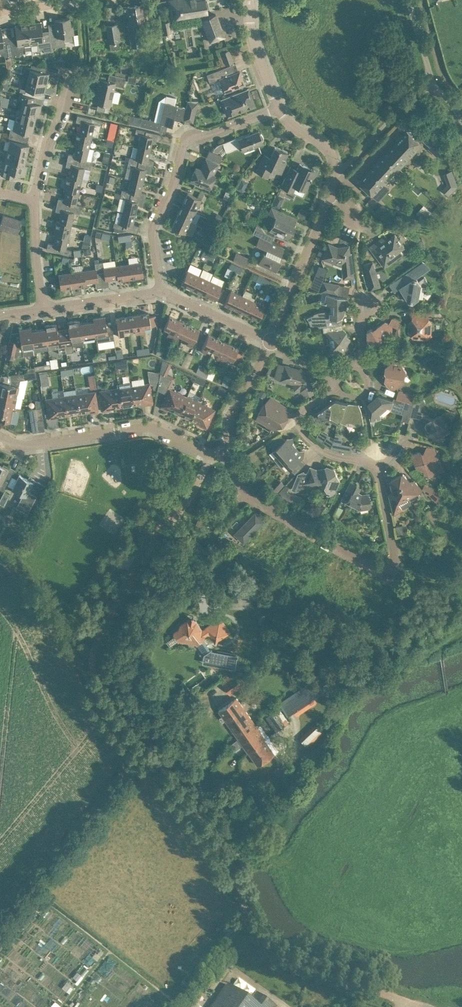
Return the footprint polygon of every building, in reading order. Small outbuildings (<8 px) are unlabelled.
[(215,40),(224,36),(216,14),(208,17),(206,12),(207,11),(207,8),(208,8),(207,2),(206,2),(205,0),(169,0),(170,9),(172,18),(199,13),(210,42),(215,40)] [(142,45),(140,36),(138,20),(144,19),(143,14),(142,4),(123,7),(124,15),(129,14),(130,21),(128,22),(131,38),(132,47),(142,45)] [(48,24),(49,33),(51,47),(65,45),(64,35),(74,34),(73,26),(71,26),(70,18),(54,20),(55,23),(56,26),(49,27),(48,24),(49,24),(48,24)] [(169,19),(161,21),(164,33),(171,32),(169,19)] [(28,23),(30,43),(36,42),(41,49),(43,48),(45,52),(52,51),(51,47),(49,33),(43,34),(41,21),(28,23)] [(16,38),(10,39),(12,56),(19,55),(20,51),(22,52),(24,44),(30,43),(28,23),(15,25),(16,38)] [(121,48),(117,24),(106,26),(110,49),(121,48)] [(0,27),(0,53),(1,55),(3,54),(5,57),(12,56),(10,39),(3,40),(1,27),(0,27)] [(221,52),(226,64),(233,62),(229,49),(221,52)] [(131,72),(131,71),(130,62),(121,63),(121,72),(131,72)] [(224,92),(235,87),(245,84),(240,71),(233,73),(230,65),(236,63),(235,63),(226,67),(206,74),(210,83),(219,79),(224,92)] [(30,68),(31,67),(25,66),(22,78),(46,83),(48,73),(39,71),(30,68)] [(94,102),(98,103),(97,109),(104,111),(106,105),(110,106),(115,85),(123,87),(125,77),(109,73),(108,80),(100,78),(94,102)] [(22,78),(19,91),(24,92),(24,94),(20,93),(35,97),(36,91),(44,93),(46,83),(22,78)] [(9,81),(5,79),(2,88),(7,90),(11,82),(9,81)] [(253,105),(246,88),(222,98),(226,109),(228,108),(233,111),(234,112),(239,110),(253,105)] [(41,104),(34,102),(35,97),(20,93),(18,98),(23,99),(20,109),(17,109),(36,113),(39,114),(41,104)] [(2,99),(0,105),(7,107),(9,99),(3,97),(3,96),(0,95),(0,98),(2,99)] [(160,122),(141,118),(140,125),(160,130),(162,123),(172,125),(174,117),(183,119),(184,117),(186,107),(174,104),(176,97),(166,95),(165,102),(164,102),(160,122)] [(191,119),(194,109),(186,107),(184,117),(191,119)] [(17,109),(15,119),(33,123),(36,113),(17,109)] [(80,131),(92,134),(94,123),(100,124),(101,120),(91,118),(77,115),(76,121),(82,123),(80,131)] [(140,125),(141,118),(129,115),(127,122),(140,125)] [(10,128),(9,134),(17,136),(18,130),(31,133),(33,123),(15,119),(13,129),(10,128)] [(114,136),(117,123),(109,122),(107,134),(114,136)] [(138,146),(150,149),(153,139),(158,140),(160,134),(150,131),(146,131),(146,130),(136,128),(135,133),(141,134),(138,146)] [(444,147),(441,143),(426,129),(420,136),(430,146),(428,149),(435,156),(444,147)] [(244,134),(223,142),(226,151),(226,152),(241,146),(242,150),(249,148),(263,142),(262,140),(263,139),(264,138),(264,137),(264,136),(263,135),(263,134),(262,133),(261,132),(259,132),(259,130),(245,136),(244,134)] [(422,144),(407,130),(385,154),(400,169),(422,144)] [(89,149),(92,134),(80,131),(80,132),(77,131),(74,145),(76,145),(76,146),(89,149)] [(10,140),(8,150),(26,154),(29,144),(16,141),(17,136),(9,134),(8,139),(10,140)] [(67,160),(91,165),(92,161),(86,160),(89,149),(76,146),(74,154),(68,153),(67,160)] [(150,149),(138,146),(135,158),(129,157),(128,161),(152,167),(154,160),(148,159),(150,149)] [(281,173),(282,171),(286,162),(284,161),(287,153),(275,147),(270,157),(264,154),(256,171),(267,176),(271,168),(281,173)] [(222,155),(209,149),(206,157),(219,162),(222,155)] [(6,159),(24,164),(26,154),(8,150),(6,159)] [(385,154),(359,182),(374,197),(400,169),(385,154)] [(17,173),(25,175),(27,164),(24,164),(6,159),(6,160),(4,160),(1,174),(16,178),(17,173)] [(190,180),(199,184),(210,188),(215,175),(214,174),(218,164),(215,163),(206,159),(201,169),(196,167),(190,180)] [(70,176),(82,178),(84,168),(90,169),(91,165),(67,160),(66,166),(71,167),(70,176)] [(151,173),(152,167),(128,161),(128,165),(133,166),(131,179),(143,181),(145,172),(151,173)] [(290,166),(281,187),(293,192),(296,186),(306,191),(315,170),(300,163),(297,169),(291,166),(290,166)] [(452,169),(443,172),(448,188),(445,189),(446,193),(459,188),(452,169)] [(78,193),(82,178),(70,176),(69,176),(67,176),(64,189),(66,190),(66,191),(78,193)] [(140,191),(143,181),(131,179),(128,191),(122,189),(121,193),(145,199),(146,193),(140,191)] [(243,192),(246,185),(245,180),(241,179),(236,189),(243,192)] [(76,204),(78,193),(66,191),(64,199),(58,198),(57,204),(81,209),(82,206),(76,204)] [(143,206),(145,199),(121,193),(120,198),(126,199),(123,211),(136,214),(138,204),(143,206)] [(201,199),(197,197),(188,193),(182,204),(196,211),(201,199)] [(272,206),(279,209),(284,197),(277,194),(272,206)] [(389,210),(383,203),(376,210),(382,216),(389,210)] [(80,214),(81,209),(57,204),(55,210),(61,212),(59,220),(71,223),(74,212),(80,214)] [(191,222),(196,211),(182,204),(177,215),(191,222)] [(296,218),(276,209),(272,207),(266,220),(272,223),(269,229),(289,238),(295,226),(293,225),(296,218)] [(126,231),(126,229),(137,232),(139,225),(133,224),(136,214),(123,211),(120,223),(114,222),(113,226),(114,227),(113,232),(118,233),(126,231)] [(217,213),(215,219),(220,222),(223,216),(217,213)] [(17,234),(21,220),(3,215),(0,226),(0,228),(17,234)] [(185,233),(191,222),(177,215),(172,227),(185,233)] [(57,220),(54,234),(56,234),(56,235),(68,238),(71,223),(59,220),(59,221),(57,220)] [(261,228),(261,227),(256,225),(252,233),(271,242),(274,236),(266,232),(265,232),(264,231),(263,230),(263,229),(262,229),(262,228),(261,228)] [(204,235),(209,237),(212,232),(207,229),(204,235)] [(110,234),(102,232),(101,238),(100,239),(109,241),(110,234)] [(132,246),(131,239),(130,233),(118,235),(119,241),(125,240),(126,246),(132,246)] [(376,242),(370,247),(380,260),(384,258),(386,260),(392,255),(395,259),(403,253),(400,250),(404,247),(402,243),(403,241),(400,238),(399,239),(395,234),(388,239),(379,246),(376,242)] [(65,249),(68,238),(56,235),(54,244),(48,242),(46,249),(60,252),(70,255),(71,250),(65,249)] [(284,248),(275,244),(259,237),(256,244),(267,250),(265,253),(263,252),(258,263),(276,271),(281,260),(279,259),(284,248)] [(344,279),(354,278),(352,253),(350,253),(350,245),(340,246),(339,249),(333,247),(334,245),(329,243),(323,258),(334,263),(336,259),(343,260),(344,269),(343,269),(344,279)] [(201,255),(207,257),(210,252),(204,249),(201,255)] [(215,255),(210,252),(207,257),(213,260),(215,255)] [(236,252),(233,259),(246,266),(249,258),(236,252)] [(95,269),(86,270),(88,282),(95,281),(96,287),(102,286),(99,262),(98,259),(94,259),(95,263),(95,269)] [(113,266),(104,267),(103,261),(99,262),(102,286),(109,285),(108,279),(115,278),(113,266)] [(373,261),(364,264),(367,275),(369,274),(372,283),(370,283),(372,289),(381,286),(379,281),(386,278),(384,270),(376,272),(373,261)] [(127,264),(129,279),(143,277),(141,262),(127,264)] [(243,267),(231,262),(229,267),(240,273),(243,267)] [(187,270),(181,283),(192,289),(199,275),(202,269),(190,263),(188,268),(187,270)] [(422,263),(396,281),(401,288),(402,287),(404,290),(403,295),(406,295),(411,303),(419,297),(421,296),(423,287),(429,283),(425,277),(419,281),(416,277),(421,274),(420,273),(428,268),(424,264),(423,265),(422,263)] [(113,266),(115,278),(117,278),(118,280),(129,279),(127,264),(113,266)] [(86,270),(72,272),(75,287),(86,285),(86,283),(88,282),(86,270)] [(60,289),(75,287),(72,272),(58,274),(60,289)] [(192,289),(204,294),(210,280),(199,275),(192,289)] [(256,280),(262,283),(264,277),(258,275),(256,280)] [(264,277),(262,283),(267,286),(270,280),(264,277)] [(210,280),(204,294),(215,299),(222,286),(210,280)] [(322,291),(338,294),(340,285),(324,281),(322,291)] [(224,304),(236,309),(242,295),(231,290),(224,304)] [(312,328),(324,326),(341,324),(340,316),(342,316),(344,312),(345,308),(344,307),(345,304),(346,304),(347,298),(327,294),(326,302),(331,303),(331,316),(329,314),(329,311),(323,311),(318,312),(314,314),(315,314),(308,318),(312,328)] [(247,314),(253,301),(242,295),(236,309),(247,314)] [(265,306),(253,301),(247,314),(259,320),(265,306)] [(428,320),(428,311),(417,311),(417,317),(411,322),(410,331),(416,337),(424,337),(430,331),(430,323),(428,320)] [(137,314),(140,333),(145,332),(144,327),(147,326),(157,325),(155,315),(149,316),(148,313),(137,314)] [(137,314),(127,316),(129,329),(134,328),(135,334),(140,333),(137,314)] [(172,337),(179,320),(169,315),(164,327),(169,330),(167,335),(172,337)] [(106,326),(106,324),(105,316),(93,318),(93,321),(95,336),(96,336),(97,342),(102,341),(114,339),(113,333),(107,334),(106,326)] [(123,330),(129,329),(127,316),(116,318),(119,336),(124,335),(123,330)] [(69,334),(64,335),(66,352),(74,351),(73,346),(83,344),(82,338),(83,338),(80,323),(79,320),(67,322),(69,332),(69,334)] [(179,334),(184,337),(189,325),(179,320),(172,337),(176,339),(179,334)] [(83,338),(95,336),(93,321),(80,323),(83,338)] [(375,345),(379,342),(382,345),(386,342),(387,337),(393,333),(392,325),(386,321),(377,326),(377,327),(374,329),(372,328),(368,330),(368,341),(375,345)] [(64,335),(58,336),(56,324),(44,325),(45,328),(44,329),(46,343),(48,343),(48,349),(58,348),(59,353),(66,352),(64,335)] [(341,324),(324,326),(325,332),(333,338),(331,340),(332,343),(334,345),(328,353),(328,356),(343,354),(348,347),(348,342),(350,339),(347,336),(346,332),(342,329),(341,324)] [(189,325),(184,337),(189,339),(186,344),(191,346),(195,338),(199,329),(189,325)] [(399,326),(396,331),(398,338),(401,340),(405,340),(402,325),(399,326)] [(32,330),(31,330),(31,328),(19,329),(21,342),(18,342),(10,340),(8,350),(7,350),(6,356),(14,358),(14,357),(34,354),(33,345),(34,345),(32,330)] [(34,345),(46,343),(44,329),(32,330),(34,345)] [(208,348),(213,350),(218,338),(208,334),(200,351),(205,353),(208,348)] [(202,374),(207,377),(212,379),(216,371),(208,367),(208,368),(207,368),(213,356),(216,358),(220,360),(228,343),(218,338),(213,350),(205,367),(202,374)] [(238,347),(228,343),(220,360),(225,362),(227,357),(238,362),(242,353),(237,351),(238,347)] [(105,351),(98,352),(99,356),(100,360),(107,359),(106,355),(105,351)] [(187,351),(181,364),(187,367),(193,354),(187,351)] [(172,378),(166,376),(172,364),(163,359),(160,373),(157,388),(157,389),(165,393),(172,378)] [(394,388),(404,381),(403,379),(404,374),(407,371),(400,362),(397,364),(395,360),(386,366),(385,371),(386,373),(385,380),(390,387),(394,388)] [(196,371),(202,374),(205,367),(199,364),(198,367),(196,371)] [(285,365),(281,378),(295,382),(297,388),(302,389),(306,395),(313,393),(314,386),(311,375),(310,375),(310,373),(305,371),(303,373),(299,369),(285,365)] [(0,383),(0,393),(17,396),(20,380),(24,379),(37,378),(36,377),(36,371),(35,372),(28,372),(23,373),(21,373),(11,374),(11,381),(12,381),(11,384),(0,382),(0,383)] [(152,388),(157,388),(160,373),(153,371),(151,385),(153,385),(152,388)] [(97,388),(94,374),(88,375),(90,389),(97,388)] [(205,379),(196,375),(194,381),(203,385),(205,379)] [(150,383),(131,386),(133,403),(145,401),(146,404),(153,403),(151,393),(150,383)] [(223,395),(226,389),(219,385),(216,392),(223,395)] [(131,386),(119,388),(121,405),(133,403),(131,386)] [(119,388),(100,391),(102,401),(103,411),(110,410),(110,407),(121,405),(119,388)] [(165,398),(161,407),(167,410),(169,407),(179,412),(187,396),(169,388),(165,398)] [(264,398),(267,392),(261,389),(258,395),(264,398)] [(95,391),(76,394),(79,411),(90,410),(91,413),(98,412),(97,402),(95,391)] [(415,396),(408,394),(398,391),(396,398),(397,398),(414,402),(418,400),(415,396)] [(13,406),(15,406),(17,396),(0,393),(0,403),(13,406)] [(76,394),(64,396),(67,413),(79,411),(76,394)] [(396,401),(393,400),(379,395),(369,404),(372,419),(381,417),(380,415),(380,412),(387,406),(391,406),(392,410),(403,413),(411,415),(414,402),(397,398),(396,401)] [(64,396),(45,399),(47,409),(49,419),(56,418),(55,415),(67,413),(64,396)] [(187,396),(179,412),(190,417),(197,401),(187,396)] [(421,406),(426,403),(423,397),(418,400),(414,402),(411,415),(416,417),(424,419),(422,424),(425,425),(425,427),(426,429),(430,430),(429,434),(434,435),(435,436),(436,432),(442,434),(449,430),(449,429),(451,428),(453,422),(455,415),(448,412),(446,411),(441,414),(442,415),(434,419),(428,417),(429,414),(421,411),(421,406)] [(267,427),(271,430),(283,425),(286,420),(282,417),(281,412),(285,405),(272,398),(262,408),(259,416),(264,419),(268,423),(267,427)] [(37,420),(43,419),(40,401),(35,400),(36,408),(35,408),(37,420)] [(345,401),(340,400),(336,400),(332,402),(318,412),(317,412),(322,419),(323,418),(330,416),(340,421),(344,413),(346,408),(347,401),(346,401),(345,401)] [(197,401),(190,417),(201,422),(199,425),(206,428),(215,409),(206,405),(197,401)] [(344,413),(340,421),(345,424),(348,422),(357,422),(358,425),(363,424),(364,429),(365,429),(362,412),(359,404),(347,401),(346,408),(344,413)] [(10,423),(13,406),(0,403),(0,421),(10,423)] [(30,421),(37,420),(35,408),(29,409),(30,421)] [(278,462),(296,447),(292,443),(293,438),(288,438),(286,440),(281,434),(268,443),(279,455),(275,459),(278,462)] [(327,437),(323,443),(331,448),(334,441),(327,437)] [(299,449),(296,447),(278,462),(282,466),(285,462),(296,474),(305,463),(301,458),(303,456),(304,451),(299,449)] [(442,468),(438,457),(435,455),(430,457),(419,452),(414,454),(413,455),(417,465),(418,466),(422,465),(423,465),(427,475),(441,470),(442,468)] [(4,491),(11,478),(15,469),(8,466),(6,468),(0,465),(0,489),(4,491)] [(339,480),(334,468),(330,467),(319,471),(310,468),(308,473),(304,471),(298,473),(292,489),(297,491),(309,485),(319,480),(326,483),(329,491),(328,492),(331,493),(335,492),(338,483),(339,480)] [(257,479),(261,474),(257,470),(252,474),(257,479)] [(414,480),(410,480),(403,473),(397,477),(408,496),(410,501),(421,495),(418,490),(422,489),(421,488),(414,480)] [(32,478),(30,480),(19,474),(15,483),(12,489),(23,494),(21,499),(16,507),(27,513),(34,500),(36,495),(34,494),(36,491),(40,482),(32,478)] [(399,501),(408,496),(397,477),(391,480),(393,489),(390,494),(394,513),(403,508),(402,506),(399,501)] [(281,481),(273,489),(278,493),(285,486),(281,481)] [(351,482),(342,499),(360,508),(369,507),(371,504),(370,493),(363,494),(355,490),(357,485),(351,482)] [(431,491),(433,489),(425,484),(424,487),(427,494),(431,491)] [(288,490),(289,487),(286,485),(285,486),(278,493),(279,494),(285,498),(287,499),(291,501),(294,494),(288,492),(288,490)] [(339,506),(335,514),(339,517),(344,508),(339,506)] [(111,508),(99,524),(113,533),(124,517),(111,508)] [(231,532),(243,543),(264,521),(253,510),(231,532)] [(240,550),(243,545),(233,540),(230,545),(240,550)] [(224,567),(219,575),(227,581),(233,572),(224,567)] [(179,631),(175,634),(179,641),(182,639),(195,641),(197,644),(204,654),(212,656),(210,663),(234,667),(234,668),(236,669),(238,655),(211,650),(204,640),(205,635),(210,632),(214,639),(219,640),(230,632),(225,625),(221,628),(217,627),(213,623),(201,631),(202,629),(196,620),(194,622),(191,621),(189,619),(180,625),(179,631)] [(243,681),(240,676),(235,675),(223,684),(231,694),(243,686),(243,681)] [(256,725),(255,723),(237,697),(219,710),(238,737),(243,732),(246,732),(249,730),(249,728),(256,725)] [(296,706),(296,698),(281,698),(281,706),(296,706)] [(286,719),(277,705),(276,704),(264,713),(276,731),(289,723),(286,719)] [(243,732),(238,737),(248,751),(249,751),(259,765),(275,753),(265,739),(266,739),(256,725),(249,728),(249,730),(246,732),(243,732)] [(301,740),(307,746),(322,731),(316,725),(301,740)] [(223,992),(212,1006),(276,1006),(277,1006),(257,992),(251,1000),(229,984),(223,992)]
